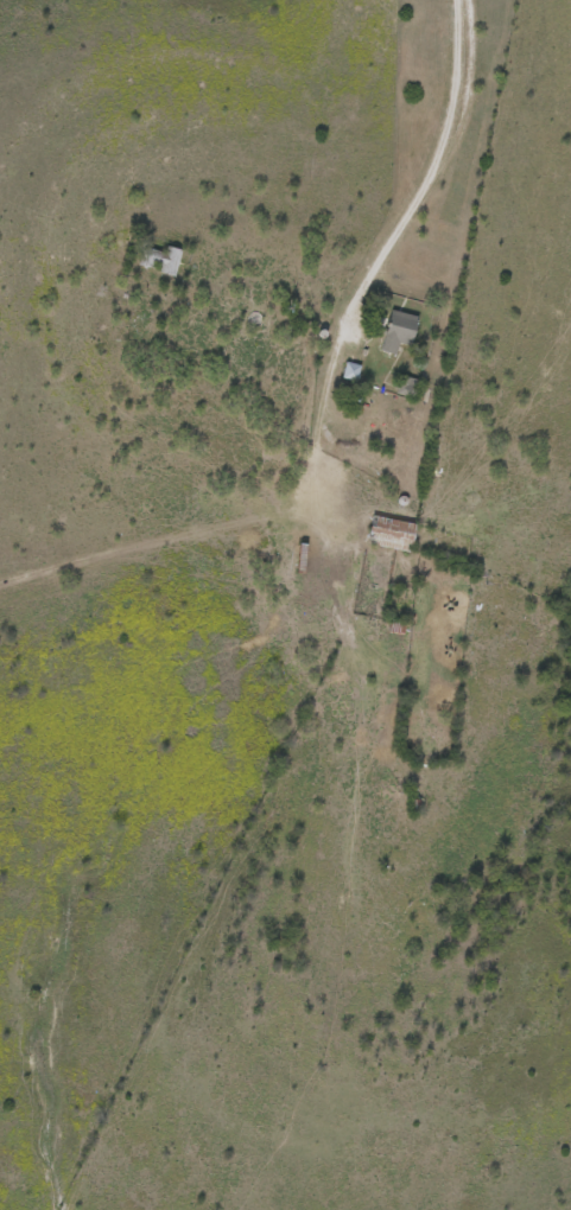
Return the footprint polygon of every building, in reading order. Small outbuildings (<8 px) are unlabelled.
[(167,243),(183,249),(173,275),(138,263),(145,244),(165,251),(167,243)] [(420,316),(412,344),(400,340),(396,354),(381,349),(393,308),(420,316)] [(414,396),(396,391),(401,375),(419,378),(414,396)] [(411,550),(367,541),(373,512),(417,522),(411,550)]
